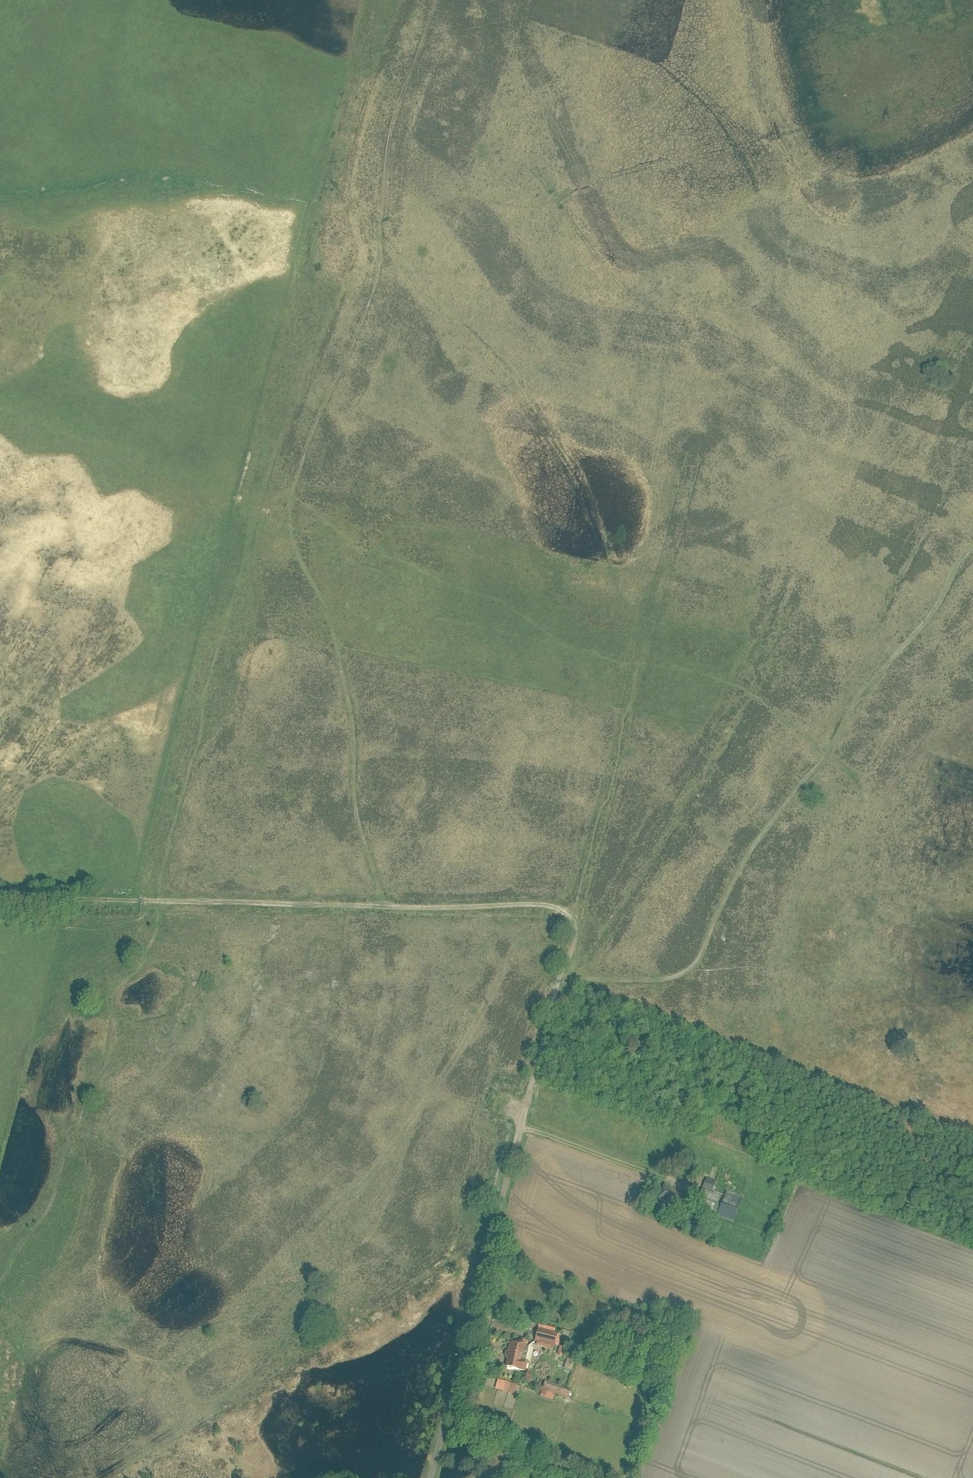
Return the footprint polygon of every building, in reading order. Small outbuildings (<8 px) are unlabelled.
[(724,1196),(712,1192),(716,1182),(706,1179),(695,1208),(717,1216),(716,1217),(733,1224),(743,1198),(726,1192),(724,1196)] [(680,1210),(686,1195),(681,1193),(680,1190),(664,1184),(657,1202),(663,1205),(666,1205),(680,1210)] [(555,1347),(558,1334),(538,1329),(535,1342),(555,1347)] [(505,1368),(525,1372),(527,1363),(522,1362),(527,1343),(520,1342),(519,1344),(509,1342),(505,1361),(507,1361),(505,1368)] [(501,1390),(502,1380),(493,1379),(492,1389),(501,1390)] [(568,1400),(571,1391),(545,1383),(542,1392),(568,1400)] [(503,1404),(504,1388),(501,1388),(501,1391),(493,1390),(492,1403),(503,1404)]
